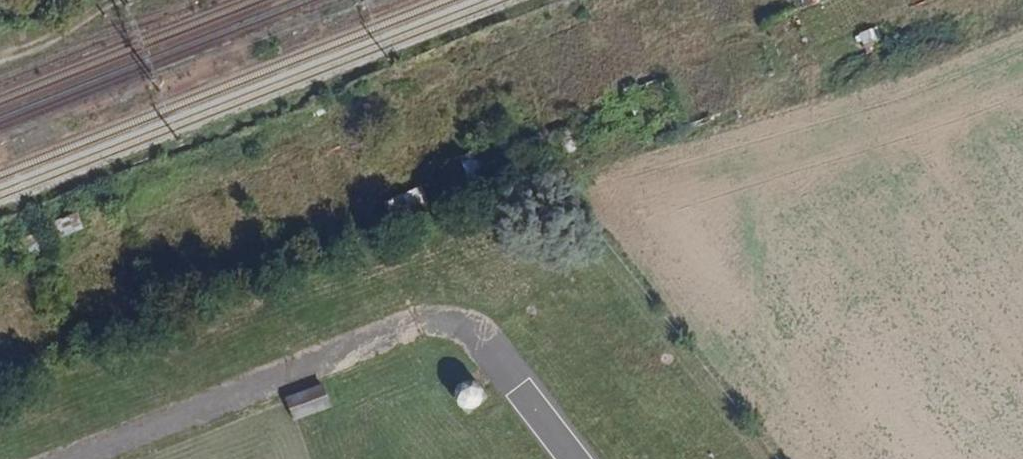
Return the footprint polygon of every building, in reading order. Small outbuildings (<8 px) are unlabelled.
[(796,48),(779,55),(780,60),(797,53),(796,48)] [(310,98),(314,109),(327,104),(321,93),(310,98)] [(631,106),(634,111),(644,108),(641,102),(631,106)] [(580,127),(583,131),(599,125),(595,118),(580,127)] [(602,130),(599,125),(583,131),(587,139),(602,130)] [(560,140),(576,134),(575,131),(559,137),(560,140)] [(576,134),(560,140),(565,154),(581,148),(576,134)] [(467,172),(490,163),(485,149),(462,158),(467,172)] [(530,167),(552,159),(549,150),(527,159),(530,167)] [(209,277),(210,280),(229,272),(228,270),(209,277)] [(229,272),(210,280),(215,291),(233,284),(229,272)] [(483,397),(470,382),(453,396),(465,411),(483,397)] [(329,407),(323,387),(288,398),(294,418),(329,407)]
